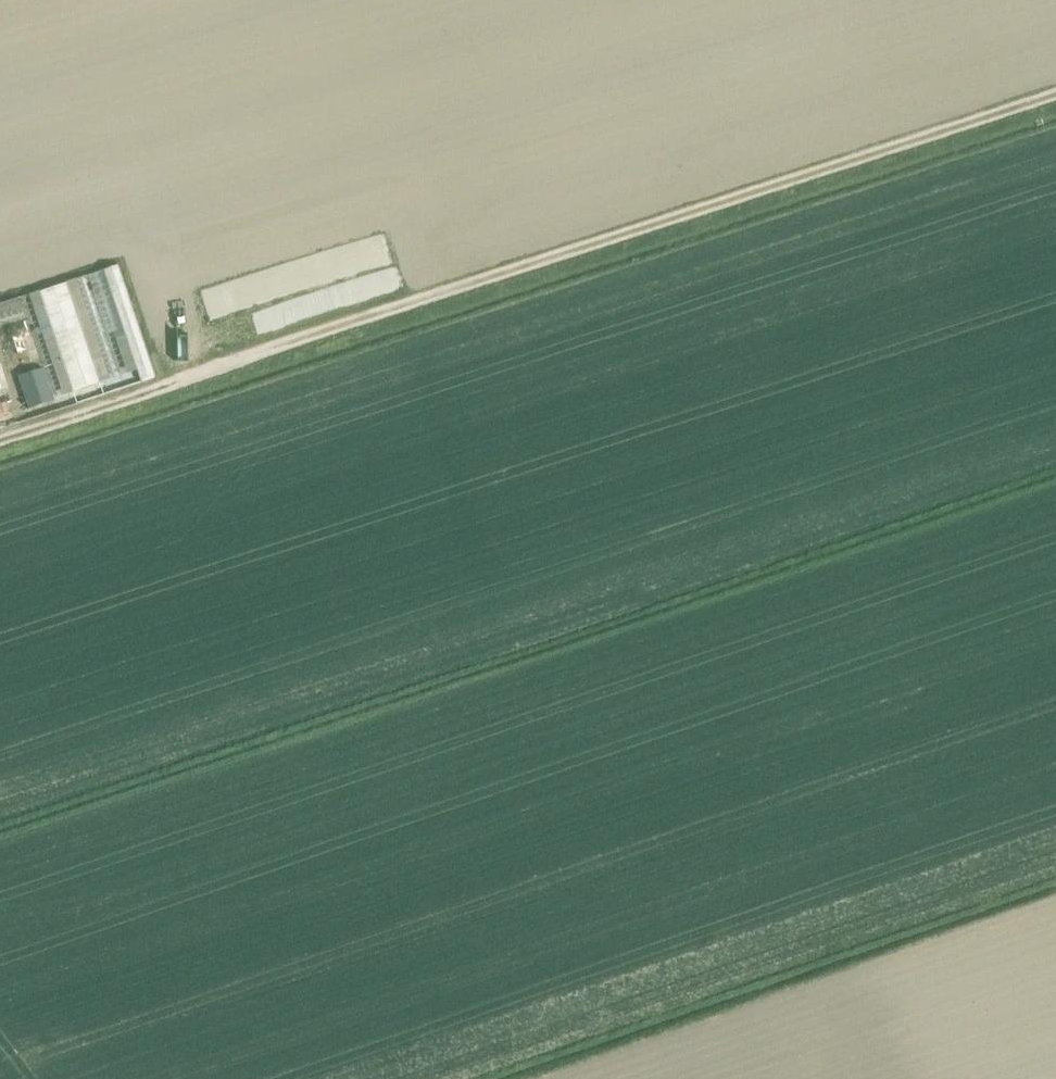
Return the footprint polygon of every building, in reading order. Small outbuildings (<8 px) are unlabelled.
[(141,383),(155,378),(117,267),(104,272),(141,383)] [(73,392),(99,383),(66,285),(40,293),(73,392)] [(17,380),(28,412),(55,402),(44,370),(17,380)]
